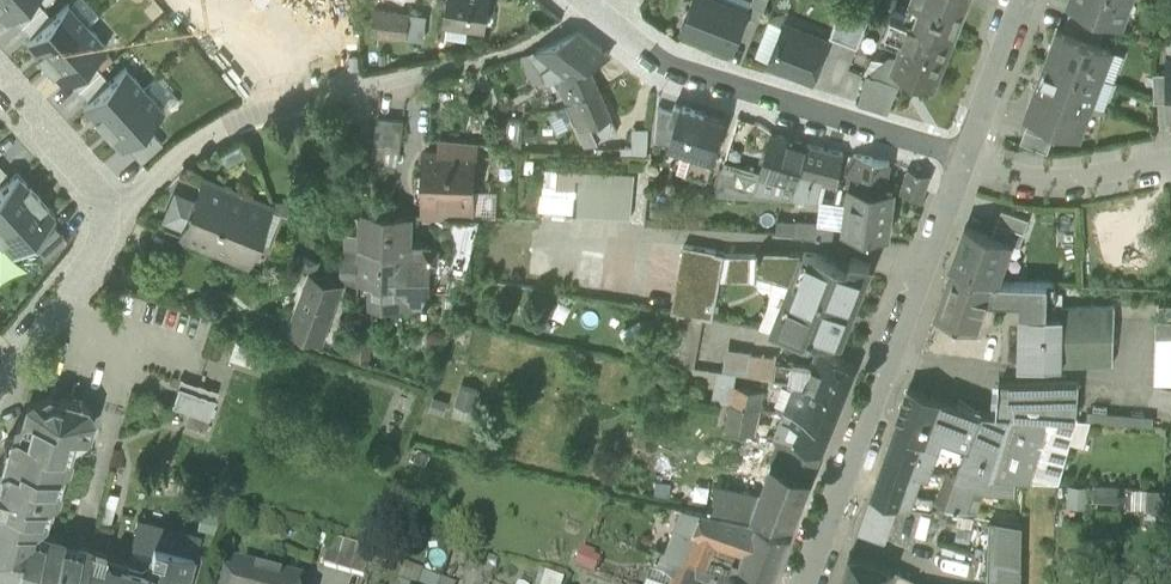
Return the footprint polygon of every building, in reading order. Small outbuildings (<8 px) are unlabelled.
[(6,19),(11,14),(27,0),(0,0),(0,13),(6,19)] [(21,25),(42,5),(37,0),(27,0),(11,14),(21,25)] [(87,24),(99,12),(88,0),(70,0),(68,2),(87,24)] [(486,26),(490,0),(447,0),(444,20),(470,24),(486,26)] [(747,14),(748,11),(719,0),(692,0),(682,28),(733,48),(747,14)] [(748,11),(747,14),(760,20),(768,0),(752,0),(748,11)] [(858,45),(873,5),(860,0),(844,0),(831,35),(858,45)] [(904,17),(953,37),(967,0),(911,0),(904,17)] [(1130,0),(1069,0),(1068,1),(1073,3),(1100,14),(1122,22),(1130,0)] [(44,62),(87,24),(68,2),(52,16),(30,36),(25,40),(44,62)] [(1073,3),(1068,17),(1095,27),(1100,14),(1073,3)] [(42,5),(21,25),(30,36),(52,16),(42,5)] [(934,84),(953,37),(904,17),(892,12),(884,31),(903,38),(901,45),(896,56),(893,65),(892,67),(904,72),(916,76),(914,83),(930,87),(931,82),(934,84)] [(400,15),(375,13),(373,32),(399,34),(400,15)] [(409,16),(407,34),(407,38),(424,40),(426,14),(409,13),(409,16)] [(409,16),(400,15),(399,34),(407,34),(409,16)] [(1104,30),(1095,27),(1068,17),(1063,30),(1099,44),(1104,30)] [(470,24),(444,20),(442,36),(467,40),(470,24)] [(87,24),(44,62),(64,83),(69,78),(90,59),(107,44),(87,24)] [(769,62),(813,79),(828,42),(784,24),(769,62)] [(1058,28),(1047,57),(1101,77),(1112,49),(1099,44),(1063,30),(1058,28)] [(553,63),(566,73),(586,64),(610,53),(580,31),(536,50),(553,63)] [(881,37),(901,45),(903,38),(884,31),(881,37)] [(522,56),(534,84),(547,78),(543,70),(553,63),(536,50),(522,56)] [(863,74),(866,75),(867,73),(880,75),(885,62),(893,65),(896,56),(890,55),(885,60),(871,58),(863,74)] [(1090,105),(1101,77),(1047,57),(1037,85),(1090,105)] [(69,78),(78,89),(100,70),(90,59),(69,78)] [(858,103),(888,112),(904,72),(892,67),(893,65),(885,62),(880,75),(867,73),(866,75),(858,103)] [(555,78),(568,104),(598,90),(586,64),(566,73),(555,78)] [(102,126),(145,87),(125,66),(109,80),(88,100),(83,104),(102,126)] [(100,70),(78,89),(88,100),(109,80),(100,70)] [(1153,73),(1154,102),(1169,101),(1168,72),(1153,73)] [(145,87),(164,109),(178,96),(159,75),(145,87)] [(1080,134),(1090,105),(1037,85),(1026,114),(1031,115),(1058,125),(1080,134)] [(145,87),(102,126),(121,147),(125,144),(146,125),(164,109),(145,87)] [(568,104),(579,131),(610,117),(598,90),(568,104)] [(669,123),(675,124),(681,105),(675,103),(673,110),(671,118),(669,123)] [(669,143),(693,150),(714,157),(725,119),(681,105),(675,124),(669,143)] [(655,138),(669,143),(675,124),(669,123),(671,118),(673,110),(658,106),(655,138)] [(1031,115),(1025,129),(1053,139),(1058,125),(1031,115)] [(373,147),(400,150),(403,119),(377,116),(373,147)] [(617,131),(610,117),(579,131),(585,144),(598,139),(617,131)] [(508,145),(521,146),(522,119),(509,119),(508,136),(508,145)] [(162,142),(146,125),(125,144),(141,162),(162,142)] [(633,154),(646,155),(649,128),(632,128),(633,147),(633,154)] [(1047,152),(1053,139),(1025,129),(1020,142),(1047,152)] [(761,171),(760,176),(796,187),(799,175),(807,143),(772,132),(761,171)] [(495,135),(494,145),(508,145),(508,136),(495,135)] [(452,154),(453,140),(439,138),(438,154),(452,154)] [(474,155),(476,155),(477,142),(453,140),(452,154),(474,155)] [(240,142),(219,154),(227,167),(247,154),(240,142)] [(807,143),(799,175),(821,181),(836,184),(844,153),(807,143)] [(621,154),(633,154),(633,147),(621,146),(621,154)] [(707,178),(714,157),(693,150),(686,172),(707,178)] [(423,200),(472,202),(473,191),(474,155),(452,154),(438,154),(425,153),(423,200)] [(848,187),(850,187),(886,191),(891,161),(873,159),(873,157),(853,154),(848,187)] [(723,194),(754,196),(760,176),(761,171),(725,160),(715,192),(723,194)] [(900,193),(921,198),(931,175),(908,169),(900,193)] [(560,171),(559,183),(576,184),(577,172),(560,171)] [(36,194),(17,172),(0,188),(0,226),(36,194)] [(635,174),(577,172),(576,184),(576,188),(573,215),(631,218),(635,174)] [(816,199),(821,181),(799,175),(796,187),(793,197),(816,199)] [(793,197),(796,187),(760,176),(754,196),(755,196),(793,198),(793,197)] [(189,215),(255,242),(256,239),(268,209),(269,207),(203,180),(194,202),(189,215)] [(893,192),(886,191),(850,187),(848,202),(846,225),(845,230),(888,234),(893,192)] [(456,254),(470,254),(480,215),(484,197),(485,192),(473,191),(472,202),(471,217),(457,216),(457,234),(451,234),(450,251),(456,254)] [(303,193),(303,205),(329,204),(328,192),(303,193)] [(498,192),(485,192),(484,197),(480,215),(496,216),(498,192)] [(0,226),(0,240),(12,254),(28,239),(50,220),(55,215),(36,194),(0,226)] [(179,238),(245,266),(255,242),(189,215),(194,202),(175,195),(166,219),(184,226),(179,238)] [(846,225),(848,202),(820,199),(819,223),(833,224),(846,225)] [(272,200),(269,207),(268,209),(281,214),(286,216),(291,203),(272,200)] [(457,216),(471,217),(472,202),(423,200),(423,215),(457,216)] [(281,214),(268,209),(256,239),(269,245),(281,214)] [(1002,209),(992,236),(1010,243),(1019,246),(1029,219),(1002,209)] [(360,213),(359,248),(380,248),(380,252),(401,252),(401,244),(408,244),(408,243),(408,214),(360,213)] [(796,220),(777,219),(777,234),(795,235),(796,220)] [(66,238),(50,220),(28,239),(45,258),(66,238)] [(805,235),(832,237),(833,224),(819,223),(806,222),(805,235)] [(996,282),(1010,243),(992,236),(965,227),(951,267),(992,282),(996,282)] [(346,265),(358,265),(359,232),(347,232),(346,265)] [(428,243),(408,243),(408,244),(401,244),(401,252),(380,252),(380,248),(359,248),(357,282),(374,282),(374,298),(407,298),(422,298),(422,305),(430,305),(430,298),(429,298),(429,286),(449,287),(456,254),(450,251),(436,251),(435,247),(431,244),(428,243)] [(720,277),(725,253),(715,250),(684,245),(673,310),(677,312),(703,316),(713,318),(720,277)] [(756,273),(791,283),(803,251),(762,250),(758,252),(756,257),(756,273)] [(773,329),(840,341),(870,263),(852,256),(848,264),(817,252),(803,251),(791,283),(773,329)] [(725,253),(720,277),(755,278),(756,273),(756,257),(756,253),(725,253)] [(1020,302),(1020,313),(1042,314),(1043,305),(1047,284),(996,282),(992,282),(951,267),(935,313),(954,320),(953,322),(957,323),(958,321),(977,328),(987,300),(1020,302)] [(290,331),(322,342),(342,284),(310,272),(290,331)] [(791,283),(756,273),(755,278),(755,281),(772,286),(769,302),(759,327),(773,329),(791,283)] [(1061,315),(1062,364),(1113,363),(1111,306),(1043,305),(1042,314),(1061,315)] [(668,363),(694,368),(703,316),(677,312),(668,363)] [(1061,315),(1042,314),(1020,313),(1018,365),(1062,364),(1061,315)] [(658,332),(647,314),(619,331),(629,348),(658,332)] [(1155,352),(1170,352),(1170,320),(1157,320),(1155,352)] [(228,359),(255,368),(263,345),(236,336),(228,359)] [(748,359),(749,353),(750,351),(726,347),(722,371),(736,374),(739,358),(748,359)] [(818,352),(813,366),(806,384),(843,400),(856,367),(818,352)] [(1155,352),(1154,382),(1170,383),(1170,352),(1155,352)] [(746,375),(773,379),(776,361),(777,357),(749,353),(748,359),(746,375)] [(737,374),(746,375),(748,359),(739,358),(736,374),(737,374)] [(796,383),(806,384),(813,366),(776,361),(773,379),(796,383)] [(736,374),(722,371),(717,370),(712,400),(730,404),(733,385),(735,386),(737,374),(736,374)] [(172,405),(209,417),(218,391),(198,384),(196,392),(181,387),(184,379),(181,378),(172,405)] [(198,384),(184,379),(181,387),(196,392),(198,384)] [(999,383),(996,414),(1076,420),(1080,381),(999,383)] [(783,414),(793,416),(830,431),(843,400),(806,384),(796,383),(793,390),(785,409),(783,414)] [(456,403),(472,408),(478,390),(462,385),(456,403)] [(733,385),(730,404),(760,409),(763,391),(735,386),(733,385)] [(775,405),(785,409),(793,390),(782,386),(775,405)] [(920,474),(927,476),(928,473),(942,435),(969,444),(980,413),(909,388),(884,461),(920,474)] [(91,546),(79,543),(71,548),(64,546),(60,538),(41,533),(47,513),(51,510),(62,471),(57,462),(52,460),(58,438),(64,440),(77,443),(86,438),(93,413),(88,404),(49,393),(29,404),(26,417),(20,420),(17,433),(9,437),(1,465),(4,471),(1,479),(0,479),(0,580),(9,582),(10,583),(80,583),(91,546)] [(449,400),(434,396),(430,411),(445,415),(449,400)] [(755,435),(760,409),(730,404),(725,430),(755,435)] [(1066,481),(1076,420),(996,414),(981,413),(980,413),(969,444),(966,455),(964,454),(956,475),(1016,480),(1024,480),(1063,483),(1066,481)] [(822,452),(830,431),(793,416),(790,424),(781,420),(774,439),(795,443),(822,452)] [(57,462),(62,471),(66,455),(62,447),(64,440),(58,438),(52,460),(57,462)] [(772,462),(811,478),(822,452),(795,443),(774,439),(772,448),(776,450),(772,462)] [(901,505),(909,506),(913,496),(920,474),(884,461),(872,495),(899,504),(901,505)] [(768,518),(794,523),(811,478),(772,462),(760,494),(751,515),(768,518)] [(943,508),(976,513),(984,492),(1015,496),(1016,480),(956,475),(943,508)] [(711,508),(751,515),(760,494),(715,485),(711,508)] [(858,533),(885,543),(899,504),(872,495),(858,533)] [(932,499),(913,496),(909,506),(930,510),(932,499)] [(683,565),(703,571),(707,559),(715,537),(745,548),(755,522),(685,509),(667,559),(683,565)] [(765,526),(789,536),(791,529),(794,523),(768,518),(765,526)] [(193,552),(192,555),(195,555),(200,535),(137,519),(131,543),(151,548),(153,542),(193,552)] [(1022,526),(989,521),(988,583),(987,583),(1020,583),(1022,526)] [(739,564),(772,577),(789,536),(765,526),(755,522),(745,548),(739,564)] [(324,568),(365,579),(372,552),(331,540),(324,568)] [(153,542),(151,548),(150,554),(159,556),(155,572),(186,580),(192,555),(193,552),(153,542)] [(105,551),(105,548),(91,545),(91,546),(80,583),(96,583),(103,558),(105,551)] [(597,554),(584,548),(577,565),(597,573),(602,560),(596,558),(597,554)] [(103,558),(126,564),(128,556),(105,551),(103,558)] [(840,583),(886,583),(891,569),(850,555),(840,583)] [(672,583),(676,583),(683,565),(667,559),(659,556),(652,574),(666,578),(672,583)] [(186,580),(155,572),(154,579),(124,571),(126,564),(103,558),(96,583),(185,583),(186,580)] [(707,559),(703,571),(726,580),(730,567),(707,559)] [(739,583),(770,583),(772,577),(739,564),(732,562),(730,567),(726,580),(728,580),(739,583)] [(155,572),(126,564),(124,571),(154,579),(155,572)] [(703,571),(683,565),(676,583),(698,583),(703,571)] [(400,583),(422,583),(425,576),(406,569),(400,583)] [(239,571),(235,583),(289,583),(239,571)] [(703,571),(698,583),(726,583),(728,580),(726,580),(703,571)] [(541,572),(537,583),(564,583),(565,580),(541,572)] [(666,578),(652,574),(651,573),(646,583),(672,583),(666,578)]
